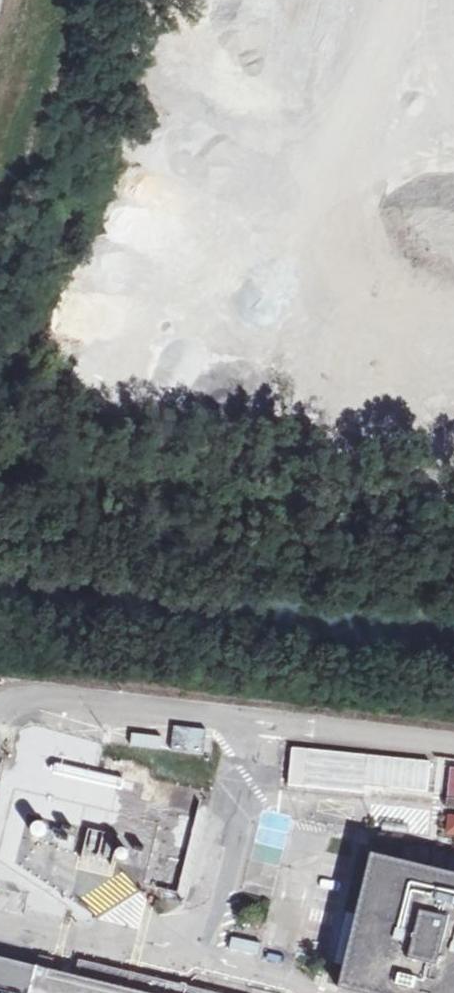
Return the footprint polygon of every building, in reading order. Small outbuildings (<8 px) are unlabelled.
[(430,758),(287,747),(284,786),(427,797),(430,758)] [(449,767),(445,799),(453,800),(453,768),(449,767)] [(440,839),(453,839),(453,815),(440,815),(440,839)] [(376,853),(343,988),(365,992),(453,992),(453,872),(376,853)] [(229,936),(227,949),(256,954),(259,942),(229,936)] [(84,960),(79,976),(0,957),(0,992),(219,992),(84,960)]
